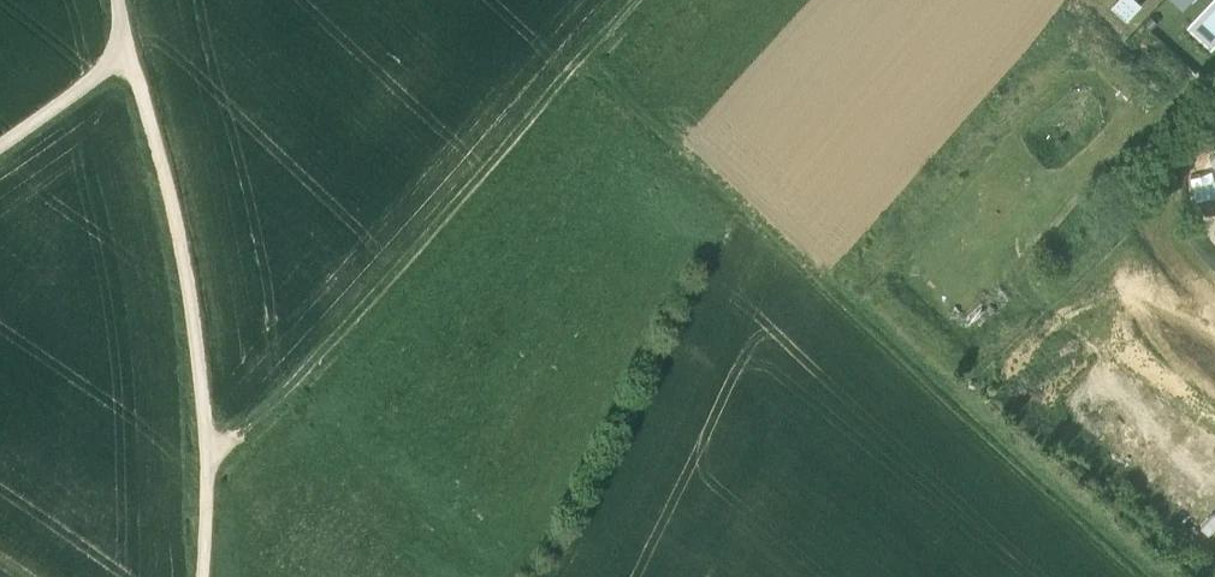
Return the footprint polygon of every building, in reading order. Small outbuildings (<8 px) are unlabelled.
[(1130,24),(1147,8),(1139,0),(1127,0),(1117,10),(1130,24)] [(1189,13),(1201,0),(1175,0),(1189,13)]
